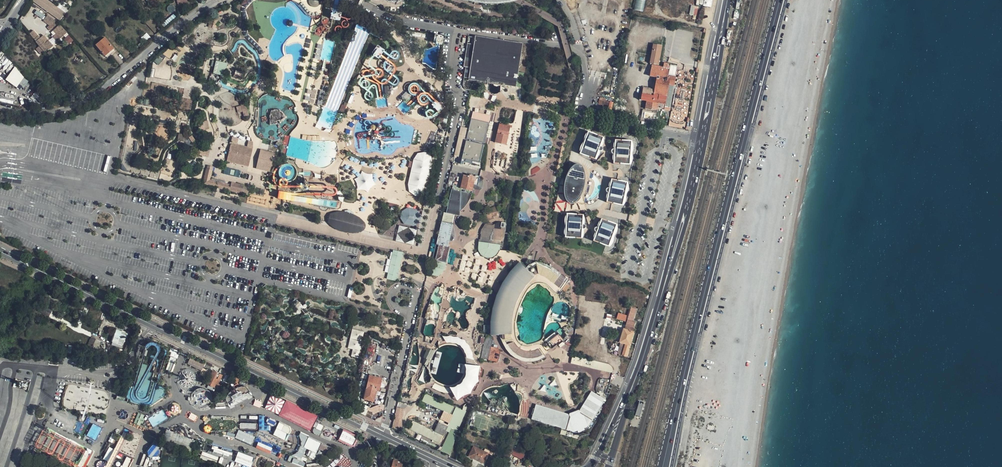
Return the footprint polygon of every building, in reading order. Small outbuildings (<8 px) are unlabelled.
[(52,16),(55,11),(47,5),(40,0),(34,0),(33,2),(43,10),(52,16)] [(634,10),(643,12),(645,0),(636,0),(634,10)] [(691,5),(689,14),(697,16),(698,6),(691,5)] [(36,10),(34,14),(42,18),(44,15),(36,10)] [(56,12),(53,17),(62,22),(65,17),(56,12)] [(331,15),(330,20),(332,20),(339,22),(340,20),(341,15),(338,14),(336,14),(335,13),(334,13),(332,13),(331,15)] [(162,26),(164,28),(176,18),(174,16),(162,26)] [(51,25),(54,21),(48,17),(44,23),(50,27),(51,25)] [(47,29),(50,32),(56,28),(58,24),(54,21),(51,25),(50,27),(47,29)] [(56,36),(61,40),(67,34),(60,26),(53,32),(56,36)] [(37,43),(45,53),(48,51),(48,52),(53,48),(44,37),(41,40),(34,32),(30,35),(37,43)] [(151,39),(146,33),(142,37),(145,39),(144,40),(146,43),(151,39)] [(444,36),(435,35),(434,43),(442,45),(444,36)] [(519,67),(521,56),(521,55),(520,54),(521,44),(482,38),(474,37),(474,38),(467,38),(466,46),(463,66),(463,68),(465,68),(465,69),(465,70),(463,78),(468,79),(468,80),(479,82),(487,83),(490,83),(497,85),(500,85),(502,85),(512,87),(515,87),(516,81),(517,73),(518,67),(519,67)] [(104,39),(95,46),(104,57),(113,50),(104,39)] [(650,63),(658,65),(662,46),(654,44),(650,63)] [(384,50),(379,47),(373,56),(374,56),(378,60),(381,56),(383,53),(385,51),(384,50)] [(166,48),(163,55),(170,58),(173,51),(166,48)] [(39,58),(44,54),(39,49),(34,53),(39,58)] [(115,52),(113,50),(104,57),(106,59),(115,52)] [(224,75),(227,63),(215,61),(213,73),(224,75)] [(652,65),(651,72),(650,76),(656,77),(653,88),(644,87),(643,86),(642,86),(642,87),(640,99),(647,101),(646,109),(652,110),(652,108),(658,109),(659,105),(671,107),(675,85),(676,77),(671,76),(672,69),(671,68),(671,66),(671,64),(667,63),(665,63),(664,67),(652,65)] [(5,79),(16,87),(19,84),(24,87),(29,80),(13,68),(5,79)] [(602,109),(608,110),(610,102),(605,101),(606,98),(600,97),(599,104),(603,105),(602,109)] [(433,104),(430,107),(438,115),(441,113),(445,109),(438,101),(436,103),(436,102),(435,102),(433,104)] [(460,160),(471,111),(465,109),(454,158),(460,160)] [(460,160),(459,163),(469,165),(470,162),(477,164),(486,126),(488,127),(491,115),(471,111),(460,160)] [(501,144),(505,145),(506,145),(510,127),(504,125),(499,124),(495,143),(501,144)] [(604,138),(589,133),(581,154),(597,159),(604,138)] [(232,142),(247,146),(248,140),(233,137),(232,142)] [(633,142),(616,141),(614,165),(632,165),(633,142)] [(220,151),(218,158),(249,165),(253,147),(247,146),(232,142),(230,150),(229,153),(220,151)] [(200,147),(198,154),(208,156),(210,149),(200,147)] [(267,157),(264,169),(272,171),(276,152),(269,151),(267,157)] [(425,152),(417,153),(413,160),(408,185),(409,192),(415,197),(422,195),(428,190),(433,165),(431,157),(425,152)] [(264,169),(267,157),(261,156),(258,168),(264,169)] [(188,160),(187,161),(187,163),(186,164),(187,166),(187,167),(188,168),(189,169),(191,170),(192,170),(194,170),(195,169),(197,168),(197,167),(198,166),(198,164),(198,163),(198,161),(197,160),(195,159),(194,159),(192,158),(191,158),(189,159),(188,160)] [(281,164),(279,176),(291,179),(294,167),(281,164)] [(583,167),(579,165),(575,166),(572,168),(568,175),(566,182),(565,184),(565,192),(566,199),(568,202),(570,204),(573,204),(576,203),(581,198),(585,189),(586,179),(585,170),(583,167)] [(218,187),(220,181),(211,179),(213,170),(207,168),(206,168),(205,174),(203,184),(218,187)] [(365,191),(367,192),(369,189),(371,187),(373,185),(375,184),(374,181),(373,179),(372,176),(372,173),(369,173),(367,173),(364,172),(361,170),(360,173),(358,175),(356,176),(355,178),(354,180),(355,182),(356,184),(357,187),(357,189),(359,189),(362,190),(365,191)] [(452,185),(446,214),(454,215),(459,216),(459,215),(459,213),(462,210),(464,208),(467,204),(469,201),(471,197),(472,191),(473,188),(473,185),(478,186),(480,176),(475,175),(475,177),(472,176),(469,175),(469,177),(463,175),(461,185),(460,187),(452,185)] [(629,183),(613,179),(608,203),(625,207),(629,183)] [(223,182),(222,188),(242,193),(244,184),(232,181),(231,184),(223,182)] [(278,191),(277,198),(287,200),(288,192),(278,191)] [(459,213),(459,215),(463,214),(467,211),(469,207),(472,204),(474,199),(474,194),(472,191),(471,197),(469,201),(467,204),(464,208),(462,210),(459,213)] [(558,196),(558,198),(556,198),(556,211),(565,211),(565,196),(558,196)] [(490,206),(482,209),(487,221),(494,218),(493,217),(498,215),(495,207),(490,208),(490,206)] [(402,220),(404,223),(413,225),(419,222),(421,215),(418,210),(417,209),(407,207),(404,209),(402,210),(400,217),(402,220)] [(336,212),(330,214),(327,223),(334,229),(342,232),(353,234),(363,232),(366,228),(364,223),(356,216),(343,212),(336,212)] [(446,214),(443,213),(442,218),(441,222),(452,225),(453,220),(454,215),(446,214)] [(585,216),(567,215),(566,239),(583,239),(585,216)] [(618,226),(602,220),(594,242),(610,248),(618,226)] [(453,228),(452,225),(441,222),(436,245),(438,245),(434,260),(429,273),(438,275),(445,269),(449,248),(447,248),(448,245),(449,242),(451,242),(452,242),(453,241),(453,240),(454,239),(454,238),(454,236),(454,235),(454,231),(453,228)] [(505,223),(498,223),(492,226),(497,227),(495,235),(497,237),(501,238),(502,238),(503,236),(503,233),(505,223)] [(491,259),(496,257),(498,254),(501,250),(501,241),(498,241),(496,242),(495,252),(492,252),(493,241),(496,239),(497,237),(495,235),(497,227),(492,226),(492,225),(488,225),(485,224),(482,229),(481,236),(481,238),(479,238),(479,243),(478,249),(482,256),(486,259),(491,259)] [(417,230),(399,226),(395,241),(413,245),(417,230)] [(501,241),(501,238),(497,237),(496,239),(493,241),(492,252),(495,252),(496,242),(498,241),(501,241)] [(403,252),(392,250),(386,279),(396,282),(403,252)] [(532,279),(533,278),(526,270),(522,266),(514,276),(507,285),(507,286),(501,298),(497,310),(496,323),(495,338),(501,338),(511,337),(511,327),(511,324),(512,313),(513,311),(516,303),(520,294),(521,293),(526,285),(529,282),(532,279)] [(42,310),(51,314),(56,304),(47,299),(42,310)] [(586,303),(579,301),(578,309),(598,311),(598,304),(588,303),(588,301),(587,301),(586,303)] [(618,354),(627,356),(630,346),(634,332),(633,331),(635,322),(633,321),(636,309),(631,307),(628,320),(625,329),(624,329),(620,342),(621,342),(618,354)] [(112,340),(121,344),(126,333),(117,329),(112,340)] [(359,356),(365,332),(360,331),(359,338),(357,338),(355,337),(353,345),(351,350),(353,351),(353,355),(359,356)] [(485,361),(485,362),(495,363),(497,350),(498,351),(498,348),(497,348),(491,347),(493,337),(492,335),(486,333),(485,337),(490,338),(485,361)] [(87,345),(97,349),(101,341),(91,337),(87,345)] [(155,347),(155,343),(150,343),(149,357),(157,358),(158,347),(155,347)] [(451,387),(453,392),(457,391),(459,394),(465,390),(471,384),(476,374),(477,364),(475,363),(474,358),(473,354),(471,348),(468,343),(462,347),(464,351),(466,354),(467,360),(468,365),(467,371),(461,381),(458,384),(451,387)] [(515,343),(509,345),(511,350),(516,354),(519,357),(526,360),(532,360),(539,359),(543,357),(542,355),(539,350),(532,353),(531,353),(526,352),(521,350),(520,349),(515,343)] [(365,363),(370,364),(374,347),(369,345),(365,363)] [(419,377),(416,380),(421,385),(431,381),(430,376),(430,374),(429,368),(427,369),(426,368),(428,366),(427,364),(432,352),(433,352),(434,351),(434,350),(433,349),(432,349),(429,348),(426,357),(424,363),(423,365),(423,366),(422,368),(422,369),(419,377)] [(572,356),(571,363),(605,371),(612,372),(613,370),(608,364),(572,356)] [(222,375),(228,378),(225,371),(215,366),(212,371),(222,375)] [(206,384),(215,388),(217,386),(222,375),(212,371),(206,384)] [(222,375),(217,386),(223,388),(228,378),(222,375)] [(381,378),(369,375),(364,399),(376,402),(381,378)] [(251,396),(246,385),(224,395),(229,407),(251,396)] [(86,399),(86,389),(67,388),(67,399),(79,399),(80,395),(83,395),(83,399),(86,399)] [(533,414),(532,419),(575,431),(578,430),(579,432),(585,430),(584,428),(588,426),(602,403),(605,399),(600,396),(601,395),(597,393),(597,394),(594,392),(592,391),(580,410),(575,411),(569,413),(570,414),(536,404),(535,406),(535,409),(533,408),(532,414),(533,414)] [(453,400),(433,392),(432,395),(451,404),(453,400)] [(413,420),(409,429),(440,442),(447,426),(451,428),(455,429),(464,409),(465,406),(453,400),(451,404),(432,395),(426,393),(422,401),(435,406),(426,426),(413,420)] [(312,429),(318,414),(270,395),(264,410),(312,429)] [(639,416),(643,403),(639,401),(635,415),(639,416)] [(397,407),(393,427),(403,431),(402,418),(405,409),(397,407)] [(153,427),(168,418),(163,409),(148,419),(153,427)] [(95,440),(101,428),(93,423),(86,435),(95,440)] [(278,430),(275,438),(278,440),(288,435),(289,431),(288,427),(278,423),(277,423),(274,429),(276,429),(278,430)] [(312,432),(319,435),(323,426),(316,423),(312,432)] [(451,428),(441,450),(451,454),(456,436),(458,431),(455,429),(451,428)] [(343,429),(338,440),(353,447),(358,436),(343,429)] [(238,430),(235,439),(252,444),(255,435),(238,430)] [(285,462),(294,465),(299,466),(303,466),(305,462),(300,460),(307,445),(317,450),(320,443),(307,437),(299,433),(298,437),(300,442),(300,446),(297,452),(294,454),(290,456),(288,455),(285,462)] [(277,444),(273,442),(270,449),(267,447),(266,447),(265,448),(254,443),(252,447),(265,452),(275,457),(279,454),(279,453),(279,452),(279,451),(277,444)] [(510,443),(506,451),(512,454),(515,447),(516,446),(514,445),(510,443)] [(156,458),(160,448),(152,444),(148,454),(156,458)] [(479,448),(474,446),(469,456),(484,463),(489,453),(484,450),(479,448)] [(103,459),(108,462),(114,449),(109,447),(103,459)] [(200,457),(216,463),(219,455),(229,458),(231,453),(214,447),(212,453),(208,452),(208,453),(202,451),(200,457)] [(515,447),(512,454),(524,460),(527,453),(515,447)] [(251,466),(254,457),(238,452),(234,462),(251,466)] [(122,466),(129,466),(131,458),(125,456),(122,466)]
